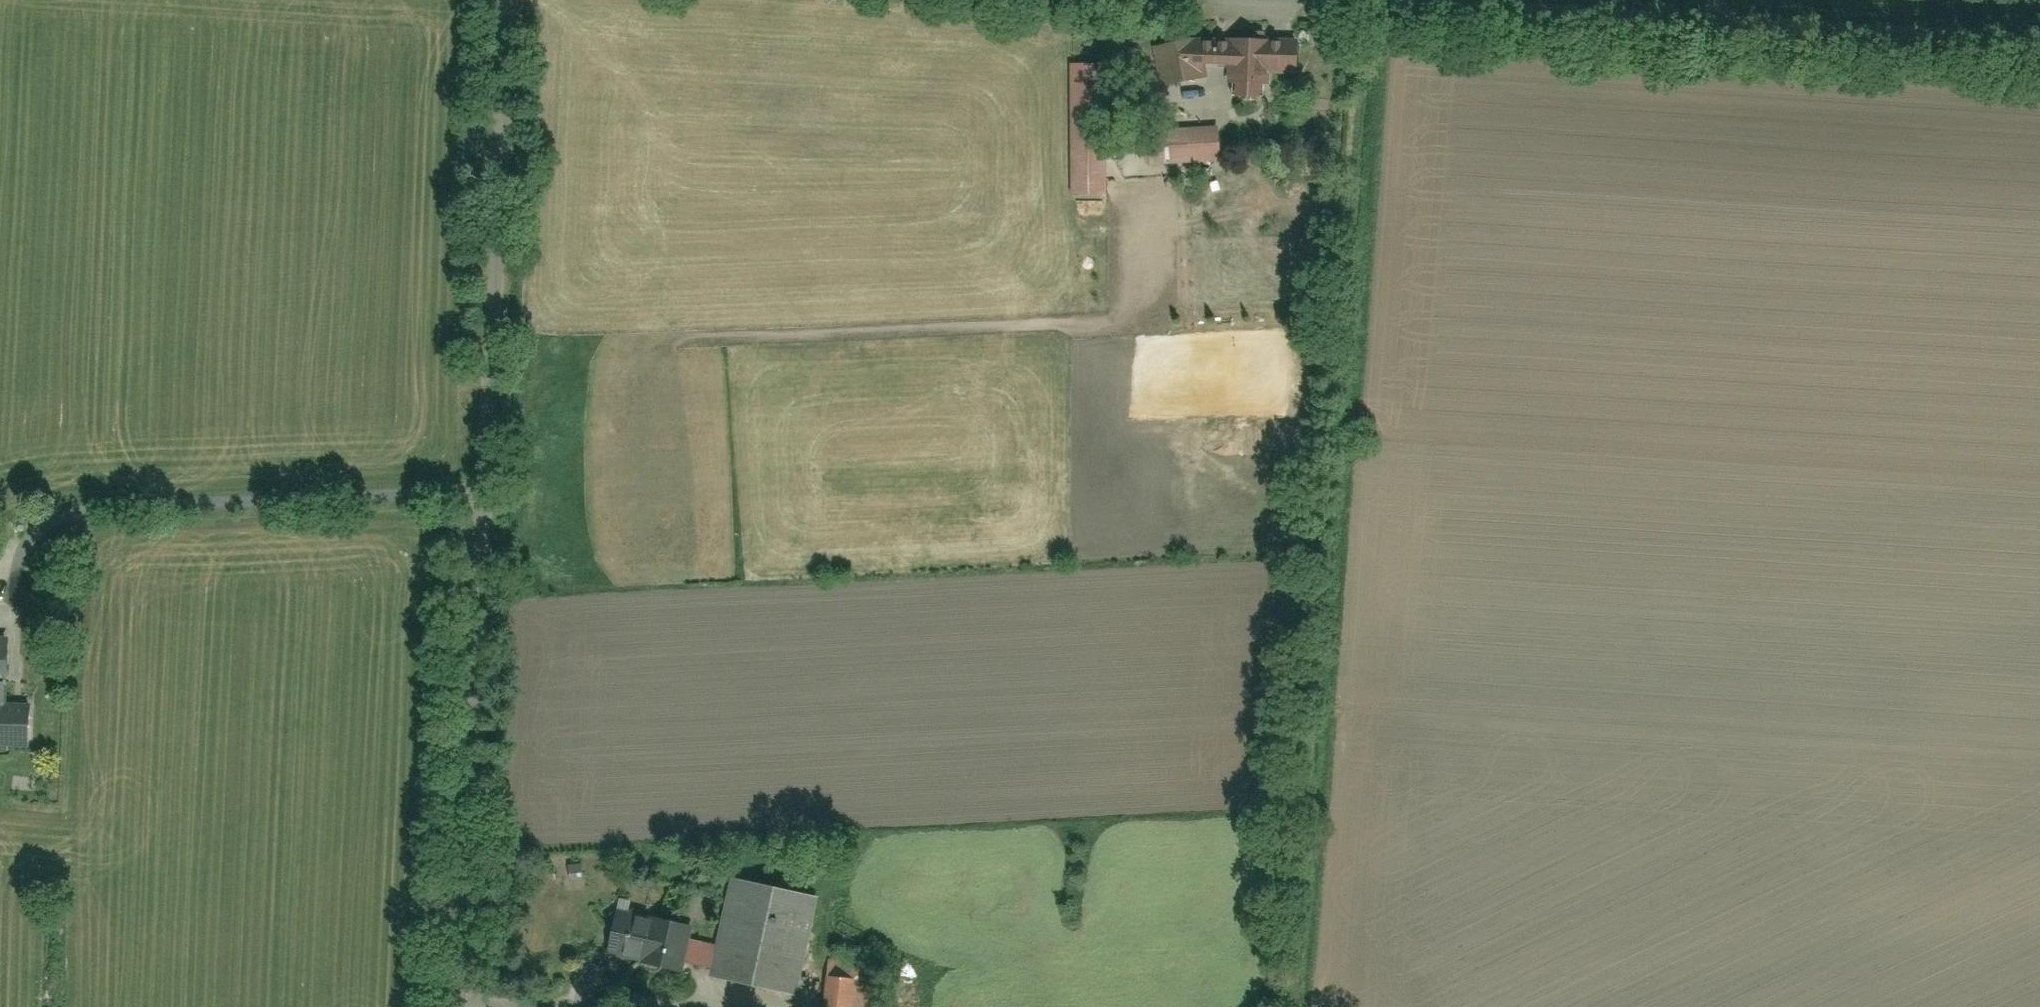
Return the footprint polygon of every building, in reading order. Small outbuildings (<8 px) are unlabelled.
[(1188,71),(1241,74),(1240,100),(1269,101),(1270,75),(1304,76),(1306,43),(1189,37),(1188,71)] [(1110,66),(1073,66),(1074,197),(1111,197),(1111,118),(1125,118),(1124,80),(1111,81),(1110,66)] [(1149,131),(1149,165),(1227,163),(1226,129),(1149,131)] [(10,688),(14,688),(16,642),(0,641),(0,749),(34,751),(36,709),(9,708),(10,688)] [(732,882),(711,981),(799,1000),(821,901),(732,882)] [(623,906),(610,957),(669,972),(682,921),(623,906)] [(847,1006),(875,1006),(877,972),(828,969),(826,998),(848,999),(847,1006)]
